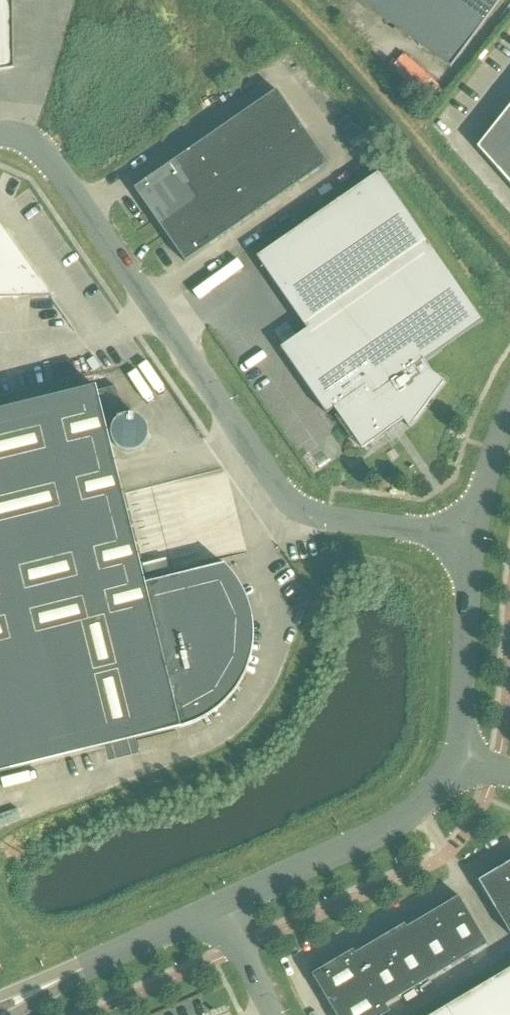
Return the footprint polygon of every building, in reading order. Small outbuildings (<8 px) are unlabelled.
[(14,70),(14,65),(13,0),(0,0),(0,72),(14,70)] [(450,67),(500,0),(359,0),(450,67)] [(302,126),(277,90),(259,102),(284,139),(302,126)] [(268,150),(284,139),(259,102),(243,114),(268,150)] [(478,147),(509,184),(509,106),(478,147)] [(226,126),(251,162),(268,150),(243,114),(226,126)] [(234,173),(251,162),(226,126),(209,137),(234,173)] [(327,162),(302,126),(284,139),(309,174),(327,162)] [(217,185),(234,173),(209,137),(192,149),(217,185)] [(293,186),(309,174),(284,139),(268,150),(293,186)] [(201,197),(217,185),(192,149),(176,160),(201,197)] [(276,198),(293,186),(268,150),(251,162),(276,198)] [(161,224),(201,197),(176,160),(136,188),(161,224)] [(259,209),(276,198),(251,162),(234,173),(259,209)] [(380,172),(257,257),(307,329),(281,348),(326,414),(335,408),(362,449),(404,420),(409,427),(444,382),(433,374),(424,360),(483,320),(380,172)] [(242,221),(259,209),(234,173),(217,185),(242,221)] [(226,233),(242,221),(217,185),(201,197),(226,233)] [(186,260),(226,233),(201,197),(161,224),(186,260)] [(52,297),(5,232),(0,232),(0,298),(52,297)] [(243,347),(257,335),(251,327),(236,340),(243,347)] [(148,395),(157,389),(144,367),(135,372),(148,395)] [(0,410),(0,772),(104,746),(127,740),(133,739),(180,727),(183,726),(186,725),(189,725),(192,723),(206,716),(220,707),(231,695),(241,682),(246,672),(248,668),(253,652),(255,636),(255,635),(254,620),(251,604),(246,592),(245,588),(236,574),(226,562),(224,564),(145,584),(127,512),(103,416),(122,412),(116,386),(97,391),(95,386),(78,390),(0,410)] [(478,880),(509,933),(509,862),(478,880)] [(447,903),(432,912),(461,960),(488,944),(459,896),(447,903)] [(419,920),(407,927),(406,928),(435,976),(461,960),(432,912),(419,920)] [(394,930),(379,939),(409,991),(435,976),(406,928),(407,927),(405,924),(394,930)] [(366,947),(355,953),(354,954),(371,982),(385,1005),(386,1005),(409,991),(379,939),(366,947)] [(330,1005),(371,982),(354,954),(355,953),(353,950),(321,969),(320,969),(311,974),(319,987),(330,1005)] [(432,1014),(509,1014),(509,969),(432,1014)] [(371,982),(330,1005),(336,1014),(384,1014),(390,1012),(386,1005),(385,1005),(371,982)] [(204,996),(160,1014),(212,1014),(204,996)]
